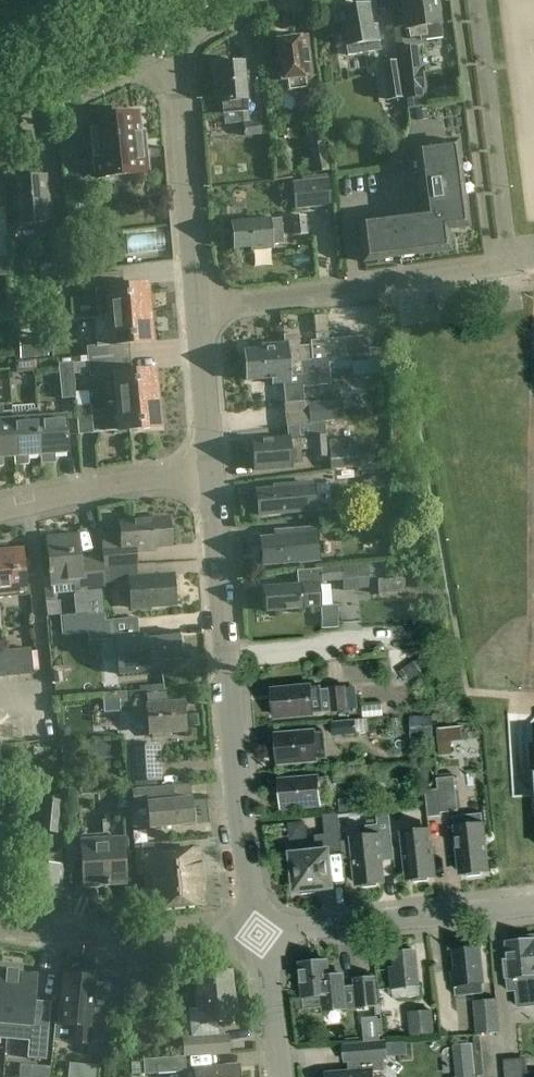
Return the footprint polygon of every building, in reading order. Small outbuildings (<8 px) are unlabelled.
[(405,28),(409,28),(410,38),(419,37),(420,42),(442,38),(437,0),(401,0),(405,28)] [(353,5),(346,6),(344,9),(340,10),(343,30),(341,33),(342,41),(346,43),(348,55),(380,50),(378,40),(379,40),(377,25),(372,26),(369,5),(356,7),(353,5)] [(278,40),(280,60),(274,61),(276,80),(288,79),(289,90),(307,87),(305,77),(312,76),(307,37),(278,40)] [(419,70),(416,46),(402,48),(407,99),(423,97),(422,89),(424,89),(422,70),(419,70)] [(217,82),(218,101),(222,101),(223,113),(249,111),(244,62),(240,63),(240,60),(230,61),(231,63),(218,64),(220,82),(217,82)] [(387,99),(402,97),(396,61),(382,63),(387,99)] [(97,177),(147,172),(143,132),(139,132),(137,112),(124,114),(120,111),(112,112),(110,115),(91,117),(91,123),(88,126),(89,131),(93,134),(97,177)] [(245,137),(262,135),(261,121),(243,122),(245,137)] [(450,250),(448,229),(469,226),(458,140),(414,145),(423,210),(358,218),(364,261),(450,250)] [(330,170),(325,141),(309,144),(313,173),(330,170)] [(75,161),(66,162),(68,180),(87,178),(85,160),(75,161)] [(13,177),(17,223),(50,220),(46,175),(13,177)] [(295,209),(332,206),(329,177),(293,181),(295,209)] [(224,206),(225,218),(252,217),(252,205),(224,206)] [(292,217),(294,235),(307,233),(306,216),(292,217)] [(235,248),(252,247),(252,250),(272,248),(272,245),(284,243),(282,218),(269,219),(269,218),(232,222),(232,225),(231,226),(231,236),(234,236),(235,248)] [(8,255),(6,228),(0,229),(0,255),(8,255)] [(63,228),(47,229),(50,262),(66,260),(63,228)] [(156,247),(156,235),(127,237),(128,249),(156,247)] [(293,256),(293,266),(309,265),(308,255),(293,256)] [(118,286),(116,271),(81,274),(82,290),(95,289),(98,317),(109,316),(151,312),(149,283),(118,286)] [(88,361),(124,358),(123,343),(154,341),(151,312),(109,316),(98,317),(95,317),(97,345),(87,345),(88,361)] [(326,313),(315,314),(316,334),(328,333),(326,313)] [(284,334),(285,342),(263,344),(263,348),(245,349),(246,353),(243,356),(244,362),(246,364),(248,380),(272,378),(273,383),(284,382),(286,403),(303,401),(301,384),(331,381),(330,370),(336,370),(336,371),(352,370),(349,336),(311,340),(311,345),(300,346),(299,333),(284,334)] [(114,374),(116,401),(159,397),(156,369),(125,371),(124,358),(88,361),(89,376),(114,374)] [(17,372),(35,371),(34,360),(16,361),(17,372)] [(73,362),(59,363),(62,398),(76,397),(73,362)] [(159,397),(116,401),(119,430),(161,427),(159,397)] [(344,417),(342,400),(309,403),(310,421),(344,417)] [(79,434),(94,433),(91,404),(77,405),(79,434)] [(14,456),(14,466),(16,466),(13,420),(12,412),(3,412),(3,405),(0,405),(0,457),(14,456)] [(26,419),(13,420),(16,466),(26,465),(27,455),(40,454),(41,464),(38,418),(38,410),(29,410),(25,414),(26,419)] [(53,453),(68,452),(65,416),(38,418),(41,464),(52,463),(53,453)] [(301,450),(314,449),(313,435),(326,434),(325,422),(310,423),(310,425),(288,427),(288,438),(253,440),(255,469),(291,466),(291,463),(302,462),(301,450)] [(245,426),(245,438),(280,436),(280,424),(245,426)] [(326,434),(313,435),(314,449),(315,457),(328,456),(326,434)] [(81,462),(91,461),(88,437),(77,438),(81,462)] [(356,447),(331,450),(333,468),(358,465),(356,447)] [(273,485),(273,488),(257,489),(259,515),(291,512),(291,511),(315,509),(314,493),(301,494),(300,483),(289,484),(273,485)] [(153,550),(152,546),(171,544),(169,518),(134,521),(134,522),(120,523),(122,547),(103,549),(104,567),(136,564),(135,552),(153,550)] [(261,559),(263,560),(263,564),(299,562),(299,563),(317,562),(315,527),(275,530),(276,536),(261,537),(262,550),(260,552),(261,559)] [(78,535),(47,538),(51,581),(74,579),(75,594),(73,594),(75,615),(88,613),(104,613),(103,589),(105,589),(105,580),(103,581),(102,567),(103,567),(102,556),(80,558),(78,535)] [(25,591),(21,548),(0,550),(0,593),(25,591)] [(136,564),(104,567),(103,567),(102,567),(103,581),(105,580),(130,578),(132,608),(175,604),(172,574),(137,577),(136,564)] [(359,589),(358,577),(368,576),(367,565),(342,568),(343,578),(344,590),(359,589)] [(322,580),(343,578),(342,568),(321,570),(321,569),(297,571),(298,584),(265,587),(266,598),(263,599),(264,607),(267,608),(267,612),(303,609),(303,608),(321,607),(319,585),(322,585),(322,580)] [(405,593),(404,578),(377,579),(378,593),(405,593)] [(338,605),(321,607),(323,627),(340,626),(338,605)] [(104,613),(88,613),(90,639),(116,637),(134,636),(138,635),(138,634),(137,618),(105,621),(104,613)] [(134,636),(116,637),(118,658),(136,656),(135,652),(140,652),(141,661),(179,658),(177,630),(138,634),(138,635),(134,636)] [(31,648),(3,650),(5,677),(33,674),(31,648)] [(306,683),(304,667),(264,673),(266,689),(306,683)] [(55,677),(55,689),(95,690),(95,678),(55,677)] [(273,690),(274,702),(272,705),(272,713),(275,714),(275,717),(312,714),(312,713),(323,712),(321,687),(310,687),(310,685),(297,686),(295,689),(273,690)] [(332,711),(346,709),(344,688),(330,689),(332,711)] [(150,733),(185,731),(183,703),(147,706),(136,700),(130,712),(149,722),(150,733)] [(359,704),(360,716),(378,715),(377,703),(359,704)] [(410,738),(434,737),(433,734),(433,722),(433,716),(410,716),(410,738)] [(368,719),(332,722),(333,734),(369,732),(368,719)] [(439,754),(452,753),(450,740),(449,726),(436,728),(439,754)] [(276,735),(277,747),(275,750),(276,758),(278,759),(279,762),(315,759),(315,758),(327,757),(324,731),(313,732),(313,730),(301,731),(299,733),(276,735)] [(162,780),(160,744),(128,746),(131,782),(162,780)] [(63,762),(75,760),(73,745),(61,746),(63,762)] [(386,787),(384,764),(336,768),(337,781),(363,779),(363,780),(366,780),(367,788),(386,787)] [(28,785),(29,773),(11,772),(10,784),(28,785)] [(282,808),(319,805),(319,804),(330,803),(328,776),(280,780),(281,793),(279,795),(280,803),(282,805),(282,808)] [(443,816),(443,814),(460,811),(454,776),(437,779),(438,790),(439,790),(443,814),(443,816)] [(149,828),(194,824),(192,797),(174,798),(173,786),(132,790),(133,803),(147,802),(149,828)] [(426,792),(430,818),(443,816),(443,814),(439,790),(438,790),(426,792)] [(40,830),(57,832),(60,802),(43,800),(40,830)] [(355,883),(362,882),(362,887),(377,886),(377,881),(383,880),(379,837),(391,836),(389,809),(376,810),(377,824),(365,825),(366,838),(351,839),(355,883)] [(295,890),(300,889),(301,894),(316,892),(315,887),(330,886),(326,852),(342,850),(338,812),(322,814),(324,833),(314,834),(316,852),(292,855),(295,890)] [(466,876),(481,875),(481,870),(487,869),(483,826),(467,827),(466,815),(453,816),(459,872),(466,872),(466,876)] [(428,876),(434,875),(430,831),(402,834),(406,878),(413,877),(413,882),(428,880),(428,876)] [(107,885),(109,885),(109,882),(125,881),(125,883),(126,883),(123,838),(122,838),(122,840),(83,842),(83,840),(82,840),(85,886),(86,886),(86,884),(107,882),(107,885)] [(147,907),(154,906),(154,908),(204,904),(201,873),(202,872),(202,866),(200,865),(199,850),(154,854),(153,843),(142,844),(143,856),(142,856),(147,907)] [(31,879),(29,895),(59,898),(62,866),(63,854),(33,852),(32,862),(29,862),(27,879),(31,879)] [(521,940),(506,942),(508,960),(504,960),(506,978),(507,977),(508,990),(515,990),(517,1008),(533,1007),(533,939),(533,935),(520,937),(521,940)] [(483,993),(482,982),(483,982),(480,948),(452,951),(454,971),(451,971),(452,985),(454,985),(455,996),(483,993)] [(392,999),(420,996),(419,989),(420,989),(416,952),(392,954),(394,968),(389,968),(392,999)] [(327,961),(299,964),(304,1008),(321,1006),(322,1012),(378,1006),(375,977),(352,979),(353,985),(345,986),(343,974),(329,975),(327,961)] [(6,1039),(29,1041),(27,1058),(46,1060),(51,1002),(34,1001),(36,975),(18,973),(19,970),(17,970),(17,973),(12,972),(8,972),(8,969),(6,969),(6,972),(0,972),(0,1039),(6,1039)] [(226,972),(197,975),(202,1023),(235,1020),(230,975),(226,972)] [(60,1025),(74,1026),(73,1043),(89,1044),(89,1043),(102,1044),(106,1013),(92,1012),(95,976),(80,975),(80,978),(64,977),(60,1025)] [(499,1030),(496,999),(473,1002),(476,1033),(499,1030)] [(434,1034),(432,1010),(407,1012),(409,1036),(434,1034)] [(380,1032),(378,1011),(358,1013),(360,1033),(380,1032)] [(229,1034),(182,1038),(184,1056),(230,1053),(229,1034)] [(343,1045),(345,1062),(347,1062),(348,1067),(352,1066),(352,1072),(326,1074),(326,1076),(372,1076),(372,1072),(385,1071),(384,1058),(386,1058),(385,1042),(343,1045)] [(143,1059),(144,1074),(178,1072),(186,1072),(186,1070),(185,1057),(143,1059)] [(98,1066),(84,1065),(84,1076),(97,1076),(98,1066)] [(178,1072),(179,1076),(239,1076),(238,1066),(195,1069),(195,1070),(186,1070),(186,1072),(178,1072)]
